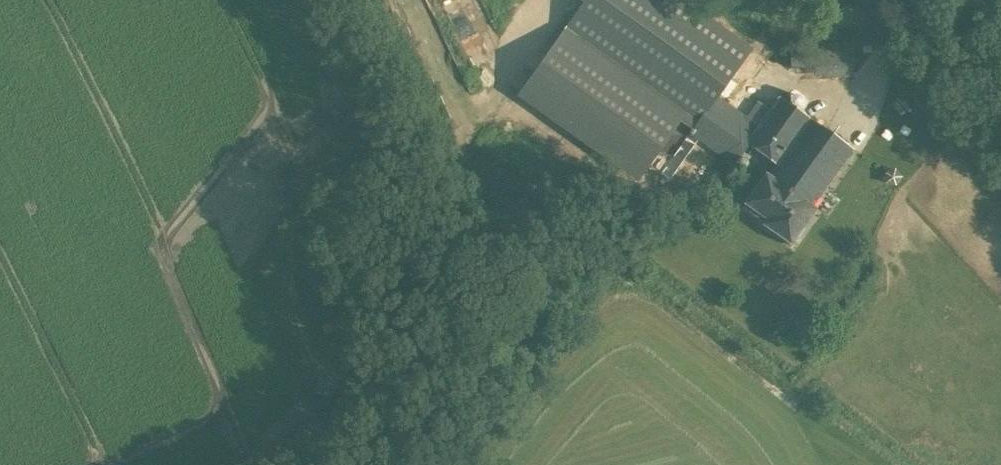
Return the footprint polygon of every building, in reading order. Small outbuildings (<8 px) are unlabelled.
[(514,99),(635,183),(653,157),(668,168),(690,135),(730,165),(792,80),(684,0),(584,0),(514,99)] [(764,177),(746,203),(768,219),(765,224),(789,241),(791,238),(798,239),(805,229),(802,223),(812,209),(810,208),(852,150),(809,119),(809,118),(806,116),(781,99),(748,146),(775,166),(766,178),(764,177)]
